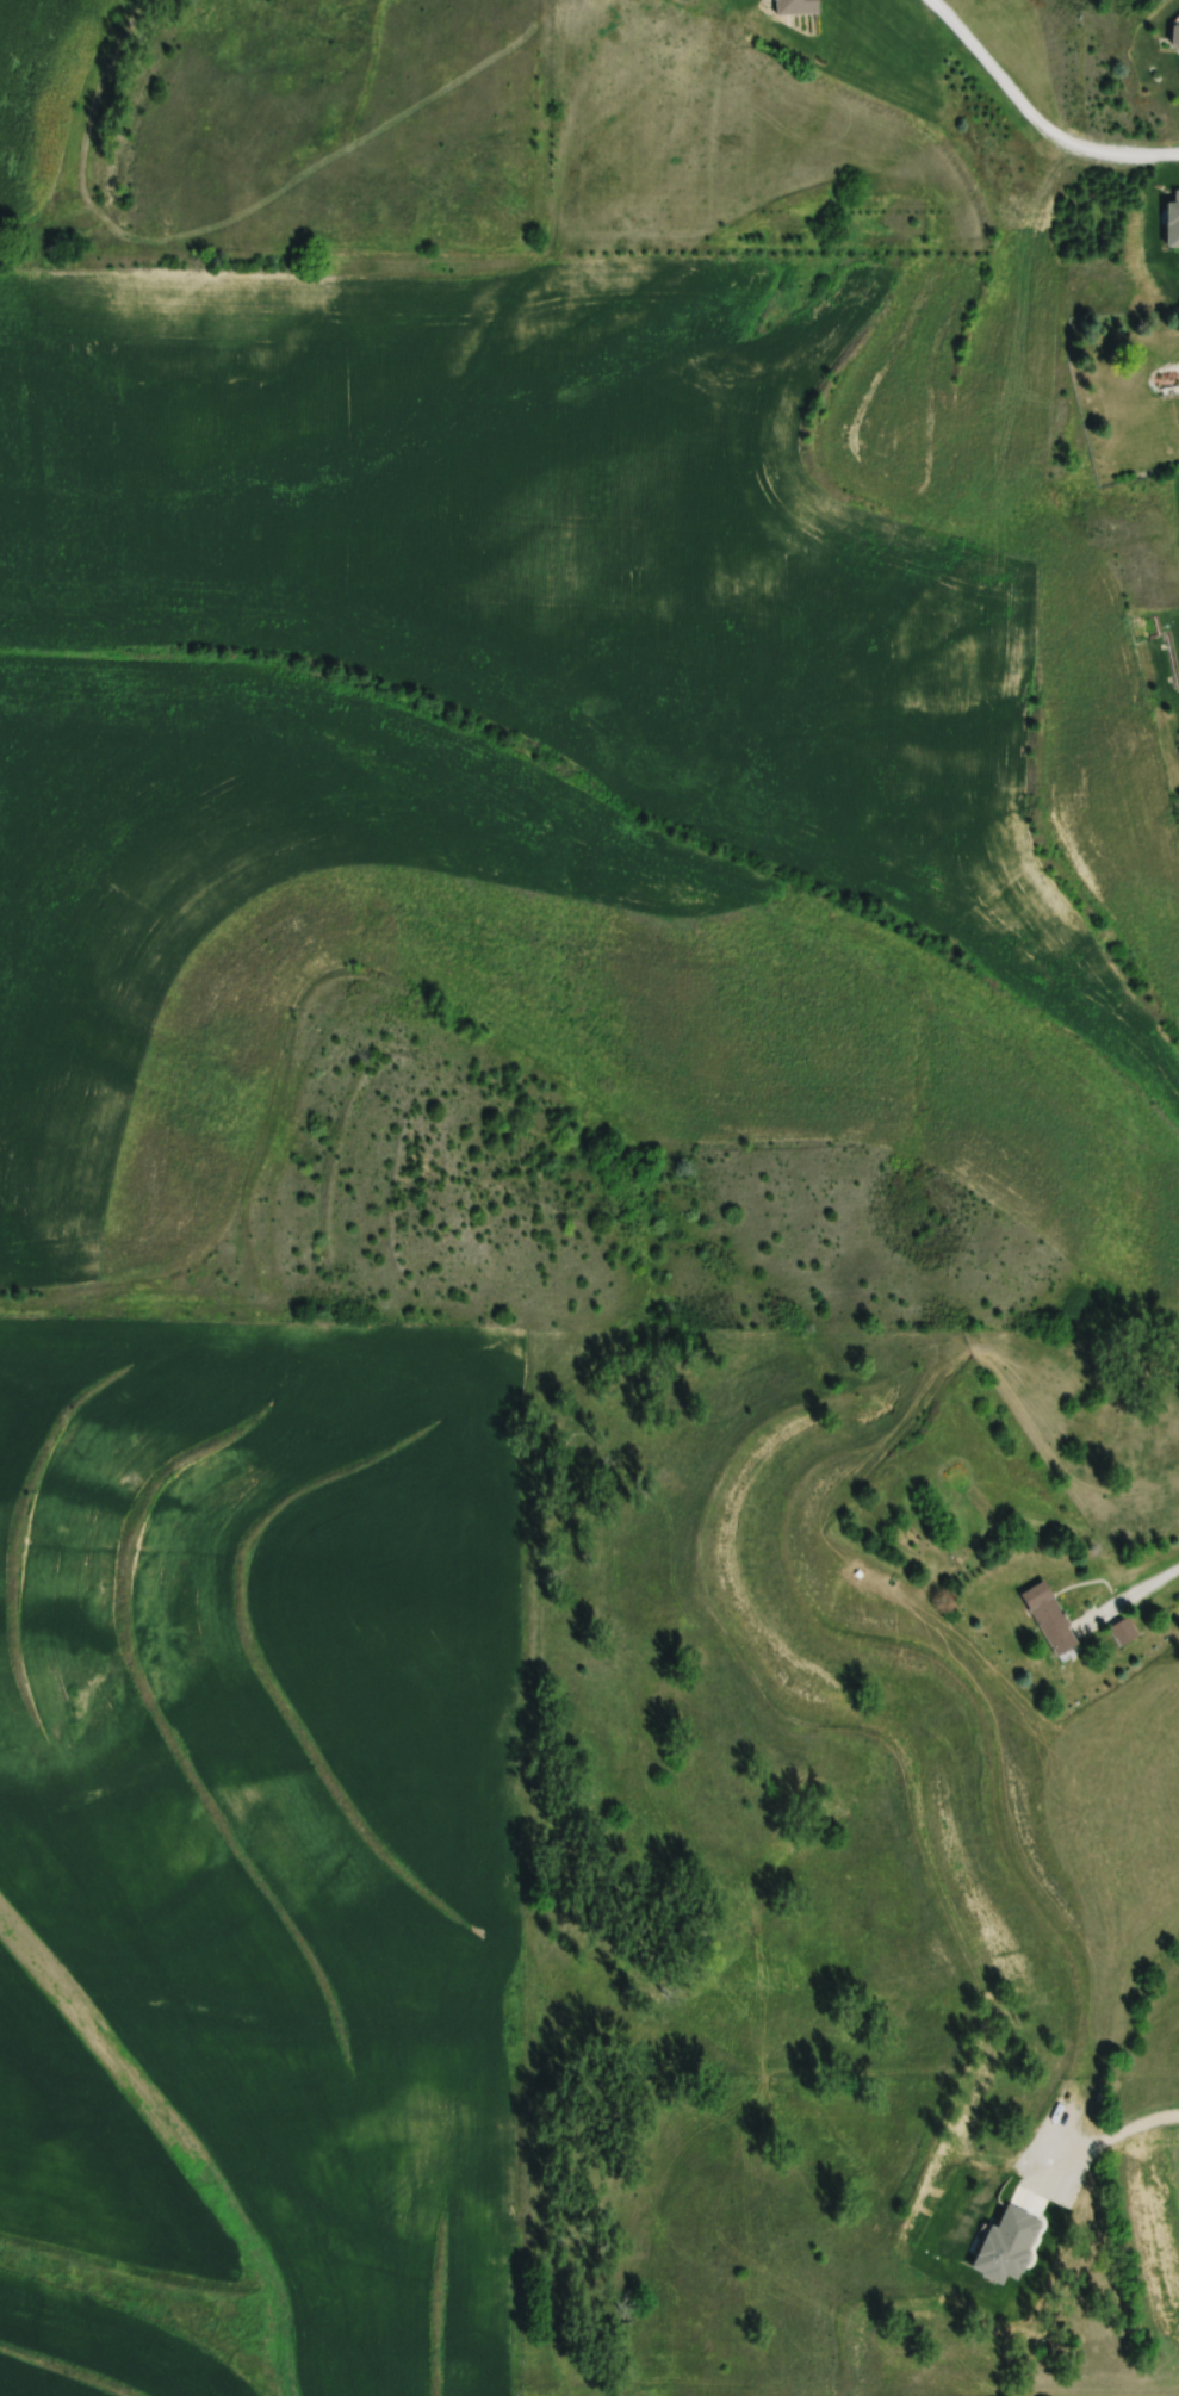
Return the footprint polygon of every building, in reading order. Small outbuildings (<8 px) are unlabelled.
[(817,0),(775,0),(775,14),(817,13),(817,0)] [(1080,1643),(1046,1580),(1022,1593),(1056,1656),(1080,1643)] [(1111,1626),(1119,1647),(1140,1638),(1132,1617),(1111,1626)]
